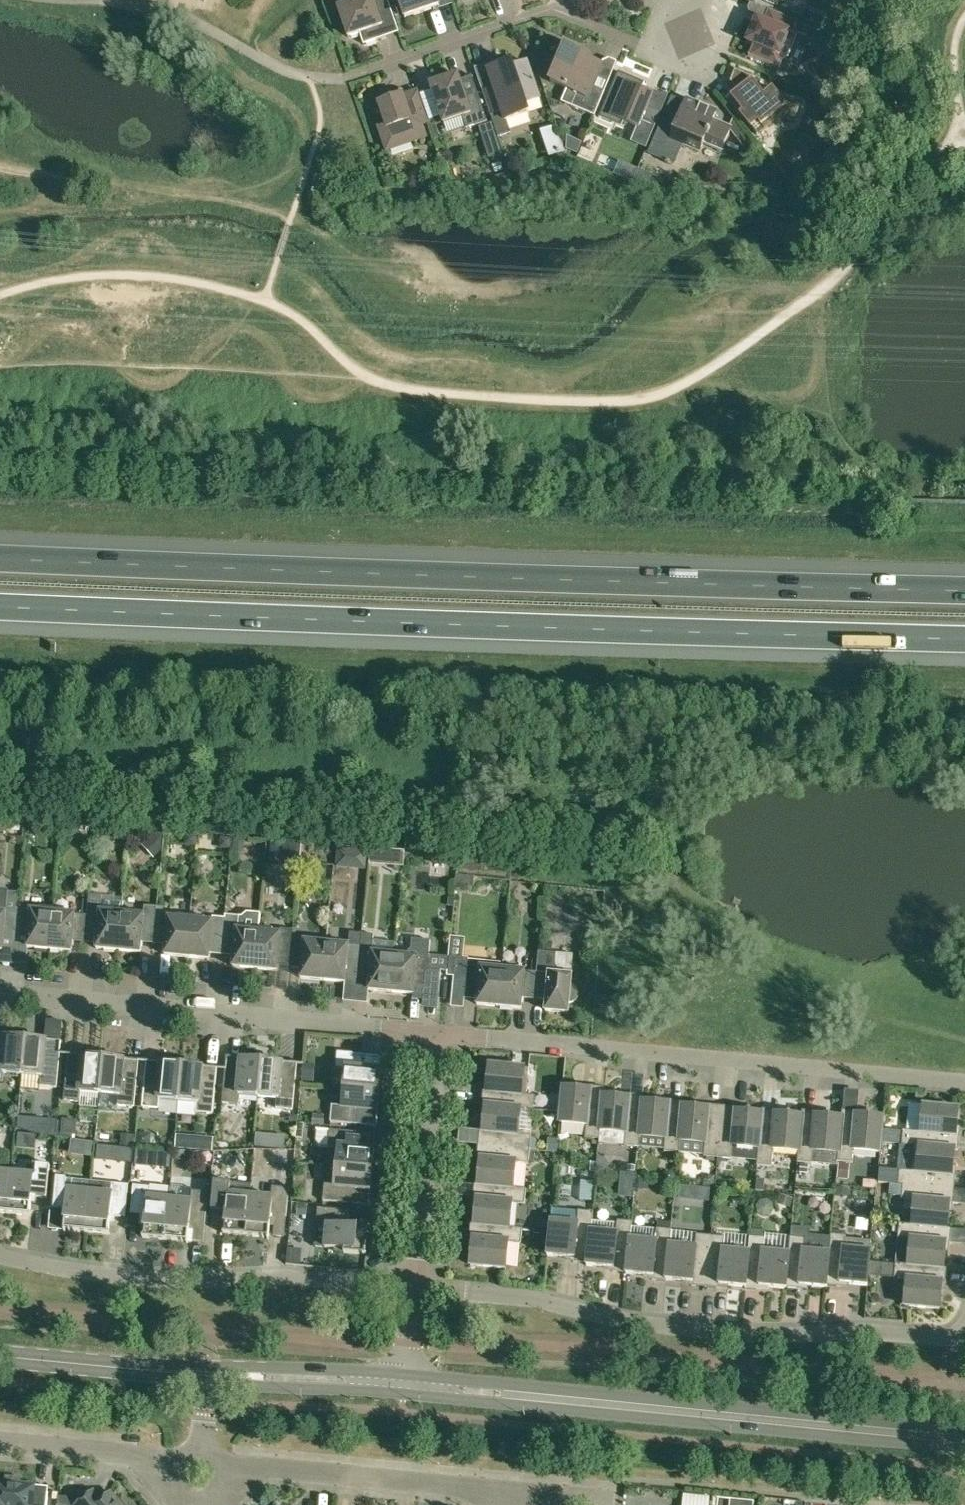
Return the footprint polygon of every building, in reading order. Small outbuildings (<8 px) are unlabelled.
[(386,36),(380,17),(392,13),(388,0),(360,0),(338,7),(348,37),(360,33),(364,44),(386,36)] [(437,0),(399,0),(405,18),(439,6),(437,0)] [(763,21),(757,18),(747,41),(753,44),(748,55),(779,68),(784,57),(787,58),(797,35),(794,33),(799,22),(768,9),(763,21)] [(824,32),(819,44),(834,50),(839,39),(824,32)] [(593,85),(602,65),(583,57),(585,54),(579,51),(580,48),(563,40),(556,57),(560,59),(550,82),(567,89),(563,98),(565,104),(595,116),(605,91),(593,85)] [(527,63),(513,67),(512,62),(488,70),(493,87),(483,90),(482,90),(491,116),(492,116),(491,115),(502,112),(505,121),(529,113),(526,104),(540,99),(527,63)] [(462,116),(465,124),(470,127),(488,121),(472,75),(471,76),(459,80),(458,75),(430,84),(443,122),(462,116)] [(642,118),(655,124),(660,112),(664,101),(652,95),(640,89),(626,84),(612,117),(637,127),(638,128),(642,118)] [(752,127),(758,135),(780,118),(794,123),(802,102),(785,95),(780,98),(773,89),(764,96),(755,85),(735,100),(744,112),(741,114),(752,127)] [(378,127),(381,135),(379,137),(382,144),(384,144),(386,150),(426,137),(422,124),(429,122),(418,90),(403,95),(403,94),(379,103),(386,124),(378,127)] [(687,100),(684,107),(671,101),(650,152),(674,162),(682,144),(700,151),(704,142),(722,150),(731,129),(712,122),(716,113),(687,100)] [(492,121),(479,126),(482,134),(495,130),(492,121)] [(638,169),(619,161),(614,174),(632,181),(638,169)] [(0,818),(0,831),(7,831),(8,819),(0,818)] [(29,819),(28,831),(40,832),(41,820),(29,819)] [(97,839),(110,840),(110,828),(98,827),(97,839)] [(156,833),(150,838),(161,851),(163,834),(156,833)] [(186,834),(185,840),(189,846),(195,847),(197,836),(186,834)] [(246,837),(235,836),(234,852),(244,853),(246,837)] [(231,838),(220,837),(220,844),(223,849),(230,849),(231,838)] [(287,845),(285,860),(299,862),(300,847),(287,845)] [(336,867),(348,868),(349,849),(337,848),(336,867)] [(390,851),(389,858),(394,863),(401,864),(402,852),(390,851)] [(468,878),(467,888),(474,889),(475,879),(468,878)] [(8,891),(0,890),(0,950),(3,950),(4,940),(16,941),(18,914),(19,908),(19,899),(8,897),(8,891)] [(89,894),(88,910),(85,942),(85,937),(97,938),(96,948),(118,950),(122,908),(121,913),(100,911),(101,895),(89,894)] [(19,908),(18,914),(16,941),(16,936),(28,937),(27,947),(49,949),(54,907),(40,905),(35,910),(19,908)] [(136,910),(122,908),(118,950),(141,952),(142,942),(154,943),(157,906),(145,905),(144,915),(140,914),(136,910)] [(166,944),(165,949),(165,955),(187,957),(191,914),(178,913),(172,917),(156,916),(157,906),(154,943),(166,944)] [(72,951),(73,941),(85,942),(88,910),(87,915),(54,912),(54,907),(49,949),(72,951)] [(225,918),(222,955),(234,956),(233,966),(255,968),(259,926),(260,913),(247,911),(242,916),(225,914),(225,918)] [(204,915),(191,914),(187,957),(209,959),(210,948),(222,949),(221,955),(222,955),(225,918),(213,916),(212,921),(208,921),(204,915)] [(259,926),(255,968),(277,971),(278,960),(290,961),(289,966),(290,966),(293,929),(281,928),(280,933),(276,933),(272,927),(259,926)] [(293,929),(290,966),(302,968),(301,978),(323,980),(327,938),(314,936),(308,941),(293,939),(293,929)] [(340,939),(327,938),(323,980),(345,982),(346,972),(358,973),(357,978),(358,978),(361,946),(362,933),(349,932),(348,945),(344,944),(340,939)] [(544,936),(543,948),(553,949),(554,937),(544,936)] [(408,950),(395,949),(391,992),(413,994),(414,983),(426,985),(429,958),(431,940),(412,939),(411,949),(408,950)] [(358,978),(367,979),(370,979),(369,990),(391,992),(395,949),(394,949),(394,954),(360,951),(361,946),(358,978)] [(539,951),(537,972),(534,999),(547,1000),(546,1011),(568,1013),(569,1002),(574,1001),(578,998),(579,993),(575,987),(571,986),(572,970),(555,969),(557,953),(539,951)] [(466,993),(478,994),(477,1004),(499,1006),(503,964),(490,963),(485,967),(481,967),(480,967),(476,961),(456,960),(455,974),(467,975),(466,993)] [(516,965),(503,964),(499,1006),(521,1008),(522,998),(534,999),(537,972),(521,970),(516,965)] [(26,1036),(25,1036),(25,1037),(0,1035),(0,1082),(3,1082),(4,1073),(22,1074),(26,1036)] [(61,1041),(27,1038),(27,1036),(26,1036),(22,1074),(41,1076),(40,1086),(57,1087),(61,1041)] [(345,1069),(343,1087),(381,1091),(382,1090),(380,1089),(381,1082),(384,1054),(382,1054),(382,1055),(337,1051),(336,1068),(345,1069)] [(82,1092),(100,1094),(104,1056),(102,1055),(102,1057),(68,1054),(64,1100),(81,1101),(82,1092)] [(105,1056),(104,1056),(100,1094),(119,1095),(118,1105),(134,1106),(139,1060),(105,1057),(105,1056)] [(261,1058),(261,1060),(227,1056),(222,1103),(239,1104),(240,1095),(258,1096),(262,1058),(261,1058)] [(263,1059),(262,1058),(258,1096),(277,1098),(276,1108),(293,1109),(297,1063),(263,1060),(263,1059)] [(181,1064),(173,1063),(147,1061),(142,1107),(159,1109),(160,1099),(179,1101),(182,1063),(181,1063),(181,1064)] [(217,1068),(191,1065),(183,1064),(183,1063),(182,1063),(179,1101),(197,1103),(196,1112),(213,1114),(217,1068)] [(315,1064),(304,1063),(302,1080),(313,1082),(315,1064)] [(482,1105),(534,1110),(535,1095),(527,1095),(529,1068),(489,1065),(487,1091),(483,1091),(482,1105)] [(599,1139),(604,1087),(582,1085),(582,1089),(563,1087),(560,1122),(586,1125),(585,1138),(599,1139)] [(377,1126),(380,1092),(381,1092),(381,1091),(343,1087),(342,1106),(332,1105),(330,1122),(377,1126)] [(605,1087),(604,1087),(599,1139),(600,1139),(601,1130),(626,1133),(625,1146),(639,1147),(644,1095),(621,1093),(621,1097),(604,1095),(605,1087)] [(662,1099),(661,1103),(644,1101),(644,1095),(639,1147),(640,1136),(665,1139),(664,1152),(678,1153),(683,1101),(669,1100),(662,1099)] [(684,1101),(683,1101),(678,1153),(679,1153),(679,1152),(704,1155),(704,1156),(718,1157),(723,1106),(698,1104),(698,1107),(683,1106),(684,1101)] [(480,1130),(478,1145),(530,1150),(531,1135),(518,1134),(521,1109),(534,1110),(482,1105),(486,1106),(483,1131),(480,1130)] [(958,1149),(960,1135),(960,1128),(957,1128),(958,1108),(923,1105),(921,1131),(903,1130),(903,1132),(899,1132),(883,1130),(882,1142),(902,1144),(958,1149)] [(718,1157),(757,1161),(757,1165),(758,1165),(763,1109),(762,1109),(762,1113),(737,1111),(737,1107),(723,1106),(718,1157)] [(777,1110),(763,1109),(758,1165),(772,1166),(773,1149),(798,1151),(797,1162),(798,1162),(803,1110),(802,1110),(802,1116),(777,1114),(777,1110)] [(821,1112),(803,1110),(798,1162),(812,1163),(813,1150),(838,1153),(838,1161),(843,1110),(842,1110),(842,1117),(821,1115),(821,1112)] [(865,1112),(857,1111),(843,1110),(838,1161),(852,1162),(854,1150),(880,1152),(883,1117),(864,1115),(865,1112)] [(313,1114),(312,1124),(324,1125),(324,1115),(313,1114)] [(19,1116),(18,1128),(34,1133),(35,1118),(19,1116)] [(77,1120),(63,1119),(61,1134),(76,1135),(77,1120)] [(338,1147),(336,1166),(374,1170),(374,1168),(373,1168),(376,1134),(330,1130),(330,1132),(316,1131),(315,1140),(320,1146),(338,1147)] [(120,1132),(119,1144),(133,1145),(134,1134),(120,1132)] [(137,1132),(136,1147),(150,1148),(152,1134),(137,1132)] [(214,1137),(177,1134),(176,1148),(213,1151),(214,1137)] [(265,1145),(266,1134),(257,1134),(256,1144),(265,1145)] [(558,1138),(548,1138),(548,1152),(557,1152),(558,1138)] [(915,1146),(912,1171),(900,1170),(898,1184),(955,1189),(957,1167),(953,1167),(955,1150),(958,1150),(958,1149),(902,1144),(902,1145),(915,1146)] [(529,1164),(529,1161),(530,1150),(478,1145),(477,1159),(481,1159),(478,1184),(475,1184),(526,1189),(513,1187),(516,1163),(529,1164)] [(118,1147),(116,1162),(132,1163),(134,1148),(118,1147)] [(171,1152),(136,1150),(135,1165),(169,1167),(171,1152)] [(177,1162),(189,1163),(190,1155),(178,1154),(177,1162)] [(595,1162),(585,1162),(585,1172),(595,1172),(595,1162)] [(850,1164),(839,1163),(838,1178),(849,1179),(850,1164)] [(31,1199),(37,1200),(37,1193),(48,1194),(50,1166),(34,1164),(33,1174),(12,1172),(8,1213),(31,1215),(31,1214),(30,1214),(31,1199)] [(369,1206),(372,1178),(373,1171),(374,1171),(374,1170),(336,1166),(334,1184),(325,1184),(323,1200),(368,1205),(368,1206),(369,1206)] [(8,1213),(12,1172),(0,1171),(0,1212),(8,1213)] [(666,1174),(665,1178),(666,1181),(670,1183),(674,1181),(675,1178),(673,1174),(670,1173),(666,1174)] [(704,1179),(704,1186),(710,1187),(715,1187),(715,1176),(709,1176),(704,1179)] [(65,1230),(86,1232),(90,1191),(69,1189),(70,1179),(54,1177),(51,1206),(61,1207),(60,1213),(66,1214),(64,1231),(65,1231),(65,1230)] [(757,1179),(756,1190),(764,1191),(765,1179),(757,1179)] [(226,1217),(225,1234),(246,1236),(250,1195),(230,1193),(231,1183),(214,1181),(211,1209),(221,1210),(221,1217),(226,1217)] [(635,1181),(634,1188),(643,1189),(644,1182),(635,1181)] [(90,1191),(86,1232),(110,1234),(110,1233),(109,1233),(110,1218),(115,1219),(116,1216),(126,1217),(129,1185),(112,1183),(111,1193),(90,1191)] [(471,1224),(522,1229),(522,1228),(510,1227),(512,1202),(525,1204),(526,1189),(475,1184),(473,1199),(477,1199),(475,1224),(471,1224)] [(947,1228),(949,1210),(952,1211),(955,1189),(898,1184),(895,1184),(894,1194),(902,1195),(902,1198),(915,1200),(912,1224),(899,1223),(899,1224),(951,1229),(951,1228),(947,1228)] [(166,1240),(170,1199),(171,1187),(150,1185),(150,1186),(133,1185),(131,1213),(141,1214),(140,1221),(145,1222),(144,1239),(145,1239),(145,1238),(166,1240)] [(271,1197),(250,1195),(246,1236),(270,1238),(270,1236),(269,1236),(270,1222),(276,1222),(276,1215),(286,1216),(289,1188),(272,1186),(271,1197)] [(698,1186),(697,1199),(709,1200),(710,1187),(704,1186),(698,1186)] [(852,1189),(837,1187),(836,1195),(851,1196),(852,1189)] [(191,1201),(170,1199),(166,1240),(189,1242),(190,1241),(188,1240),(190,1226),(195,1226),(195,1223),(205,1224),(208,1192),(192,1191),(191,1201)] [(794,1199),(780,1194),(778,1203),(791,1207),(794,1199)] [(298,1204),(297,1215),(307,1216),(308,1204),(298,1204)] [(334,1252),(365,1254),(368,1228),(352,1226),(352,1221),(349,1221),(350,1211),(318,1208),(317,1224),(327,1225),(325,1247),(334,1248),(334,1252)] [(587,1266),(593,1212),(552,1208),(551,1220),(550,1229),(547,1256),(574,1258),(573,1262),(587,1263),(587,1266)] [(626,1274),(627,1274),(632,1221),(618,1220),(616,1233),(591,1231),(593,1212),(587,1266),(613,1268),(613,1272),(626,1273),(626,1274)] [(542,1219),(541,1228),(550,1229),(551,1220),(542,1219)] [(632,1222),(632,1221),(627,1274),(652,1276),(652,1280),(666,1281),(671,1230),(657,1228),(656,1241),(631,1239),(632,1222)] [(471,1224),(470,1238),(469,1246),(472,1246),(471,1265),(506,1268),(508,1242),(521,1243),(522,1229),(471,1224)] [(895,1264),(947,1269),(947,1268),(943,1268),(945,1250),(949,1251),(951,1229),(899,1224),(898,1238),(911,1239),(909,1264),(896,1263),(895,1264)] [(830,1240),(805,1238),(806,1228),(792,1226),(791,1236),(786,1289),(787,1289),(787,1288),(800,1289),(801,1286),(826,1288),(831,1234),(830,1240)] [(692,1286),(706,1287),(711,1235),(697,1234),(695,1247),(670,1245),(672,1230),(671,1230),(666,1281),(667,1281),(667,1280),(692,1282),(692,1286)] [(846,1235),(831,1234),(826,1288),(827,1288),(827,1285),(841,1287),(841,1283),(867,1286),(868,1275),(870,1261),(872,1241),(845,1238),(846,1235)] [(543,1235),(532,1240),(536,1252),(548,1247),(543,1235)] [(751,1237),(750,1237),(749,1252),(724,1250),(725,1237),(711,1235),(706,1287),(720,1288),(720,1285),(745,1287),(745,1288),(746,1288),(751,1237)] [(760,1286),(768,1287),(786,1289),(791,1236),(790,1236),(789,1254),(764,1251),(765,1238),(751,1237),(746,1288),(760,1290),(760,1286)] [(870,1261),(868,1275),(881,1277),(883,1263),(870,1261)] [(947,1269),(895,1264),(894,1278),(907,1279),(905,1305),(940,1309),(942,1282),(946,1283),(947,1269)] [(354,1320),(342,1320),(341,1334),(353,1335),(354,1320)] [(48,1492),(34,1490),(35,1485),(20,1484),(21,1478),(6,1477),(6,1482),(0,1482),(0,1504),(47,1504),(48,1492)] [(111,1492),(101,1500),(93,1491),(76,1504),(122,1504),(111,1492)] [(58,1504),(72,1504),(72,1497),(59,1496),(58,1504)]
